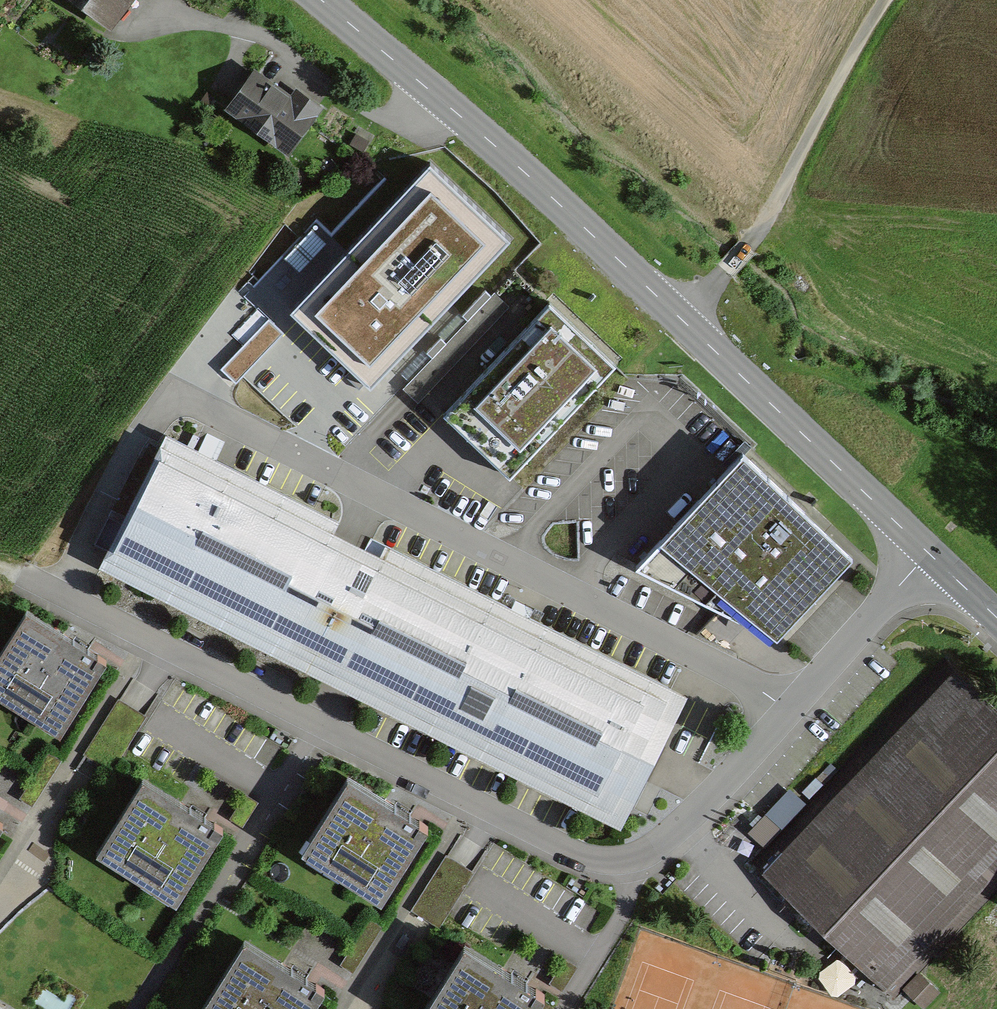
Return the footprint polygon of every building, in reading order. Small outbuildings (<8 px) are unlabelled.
[(95,34),(123,0),(55,0),(95,34)] [(307,116),(236,67),(206,110),(276,159),(307,116)] [(503,232),(430,162),(297,300),(370,370),(503,232)] [(607,358),(549,304),(453,406),(510,461),(607,358)] [(269,319),(223,367),(238,381),(284,333),(269,319)] [(677,700),(146,437),(82,566),(613,829),(677,700)] [(846,562),(734,461),(632,571),(768,648),(846,562)] [(103,667),(25,619),(0,659),(0,705),(57,740),(103,667)] [(756,867),(896,998),(996,891),(996,712),(946,664),(756,867)] [(380,897),(427,824),(350,775),(303,849),(380,897)] [(176,899),(221,828),(144,780),(99,850),(176,899)] [(446,855),(412,911),(441,928),(475,872),(446,855)] [(325,988),(245,938),(200,1008),(312,1008),(325,988)] [(545,994),(465,943),(423,1008),(535,1008),(545,994)]
